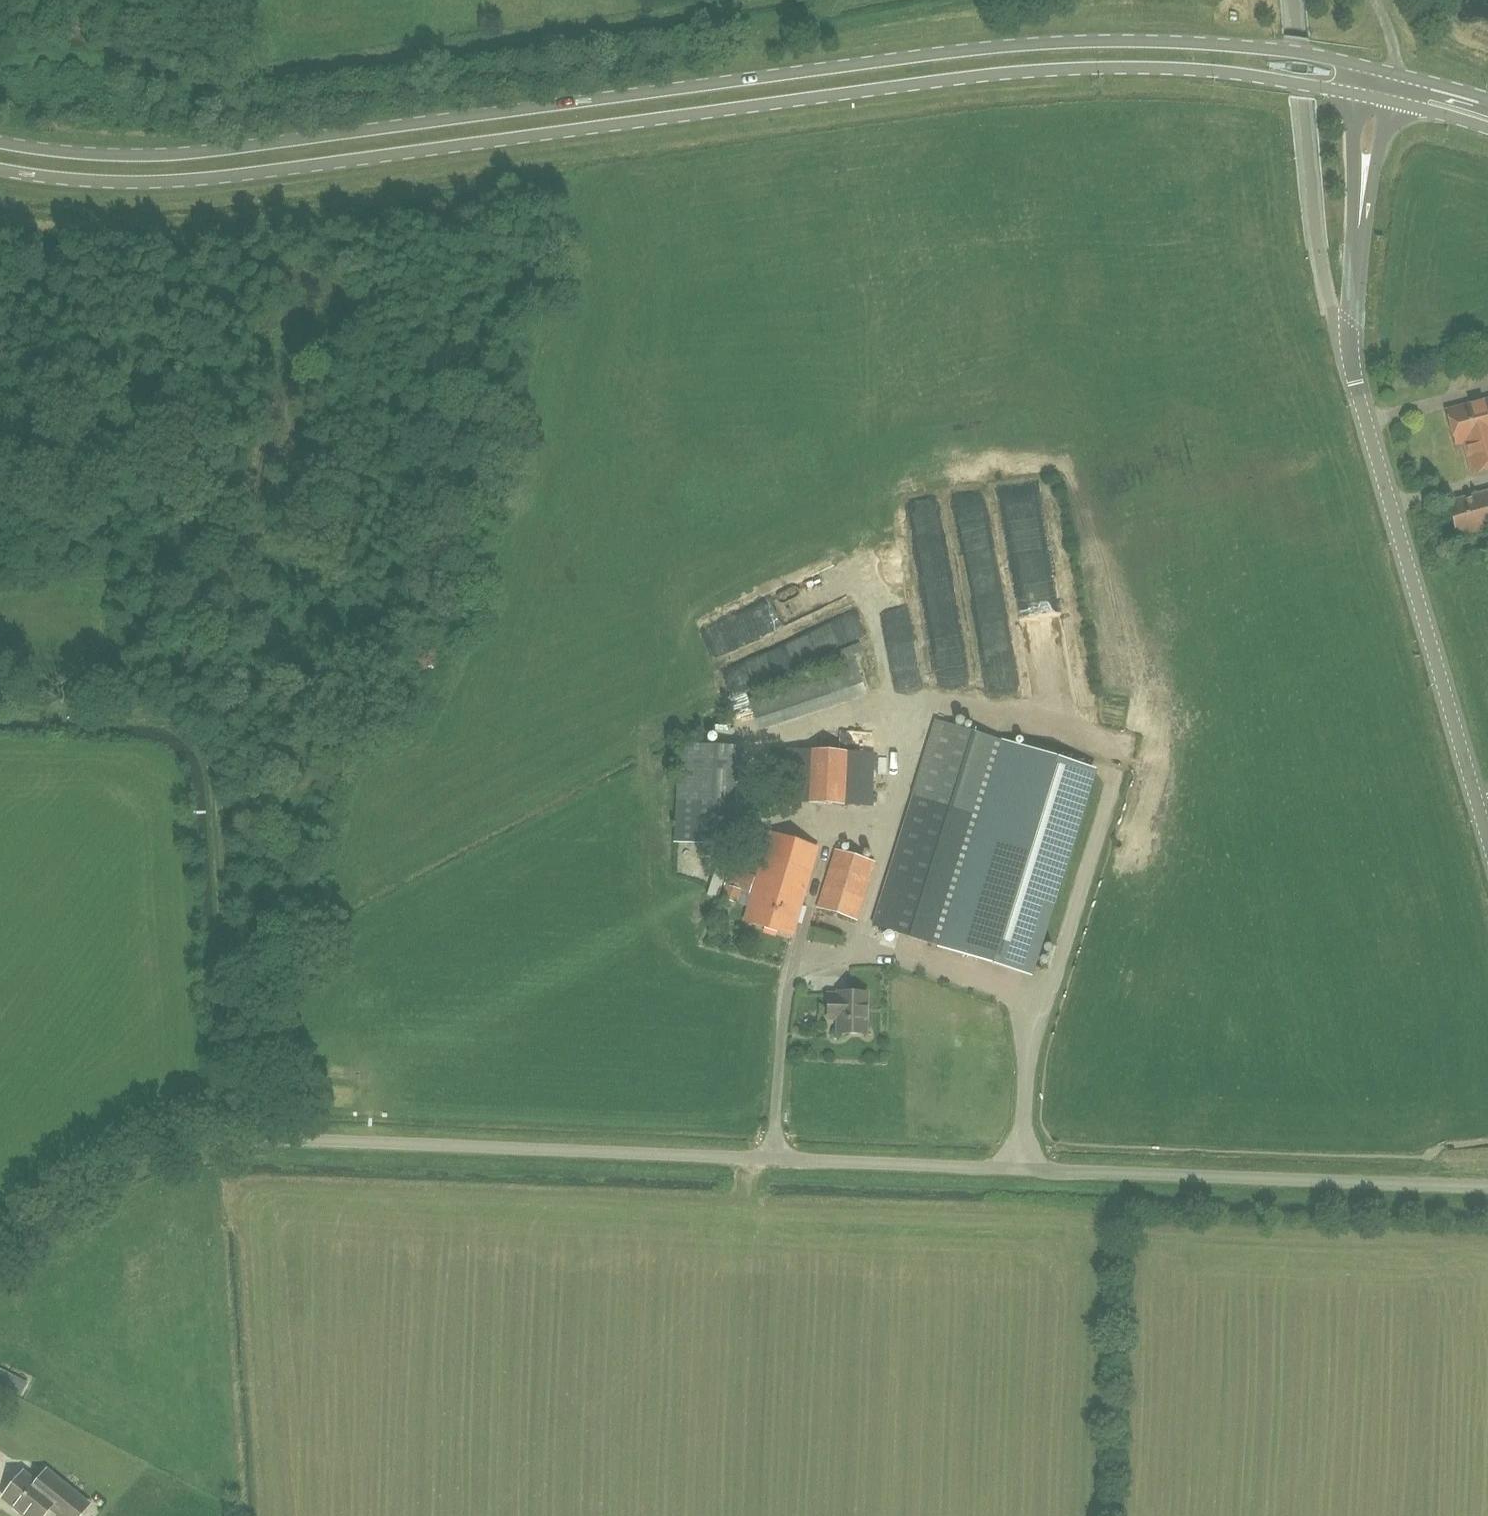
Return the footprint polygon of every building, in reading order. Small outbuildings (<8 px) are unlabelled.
[(1448,411),(1456,444),(1465,442),(1473,472),(1487,468),(1487,400),(1448,411)] [(1448,504),(1458,538),(1487,530),(1487,493),(1448,504)] [(712,654),(858,596),(847,568),(701,625),(712,654)] [(792,665),(859,638),(850,615),(782,642),(792,665)] [(759,729),(869,698),(856,653),(865,651),(863,642),(838,649),(842,663),(748,690),(759,729)] [(1096,770),(1017,744),(936,719),(915,793),(873,925),(949,949),(1031,977),(1096,770)] [(679,744),(677,843),(741,845),(743,745),(679,744)] [(873,754),(784,749),(781,801),(871,806),(873,754)] [(765,857),(750,907),(745,922),(793,936),(819,849),(757,830),(750,853),(765,857)] [(856,920),(875,862),(836,850),(818,907),(856,920)] [(722,900),(747,904),(753,866),(715,860),(710,895),(722,897),(722,900)] [(866,993),(839,993),(839,995),(829,994),(828,1018),(834,1019),(834,1016),(838,1016),(838,1033),(866,1034),(866,993)] [(28,1381),(0,1367),(0,1384),(22,1394),(28,1381)] [(3,1497),(26,1515),(45,1515),(51,1508),(61,1515),(81,1515),(89,1505),(45,1470),(36,1482),(23,1472),(3,1497)]
